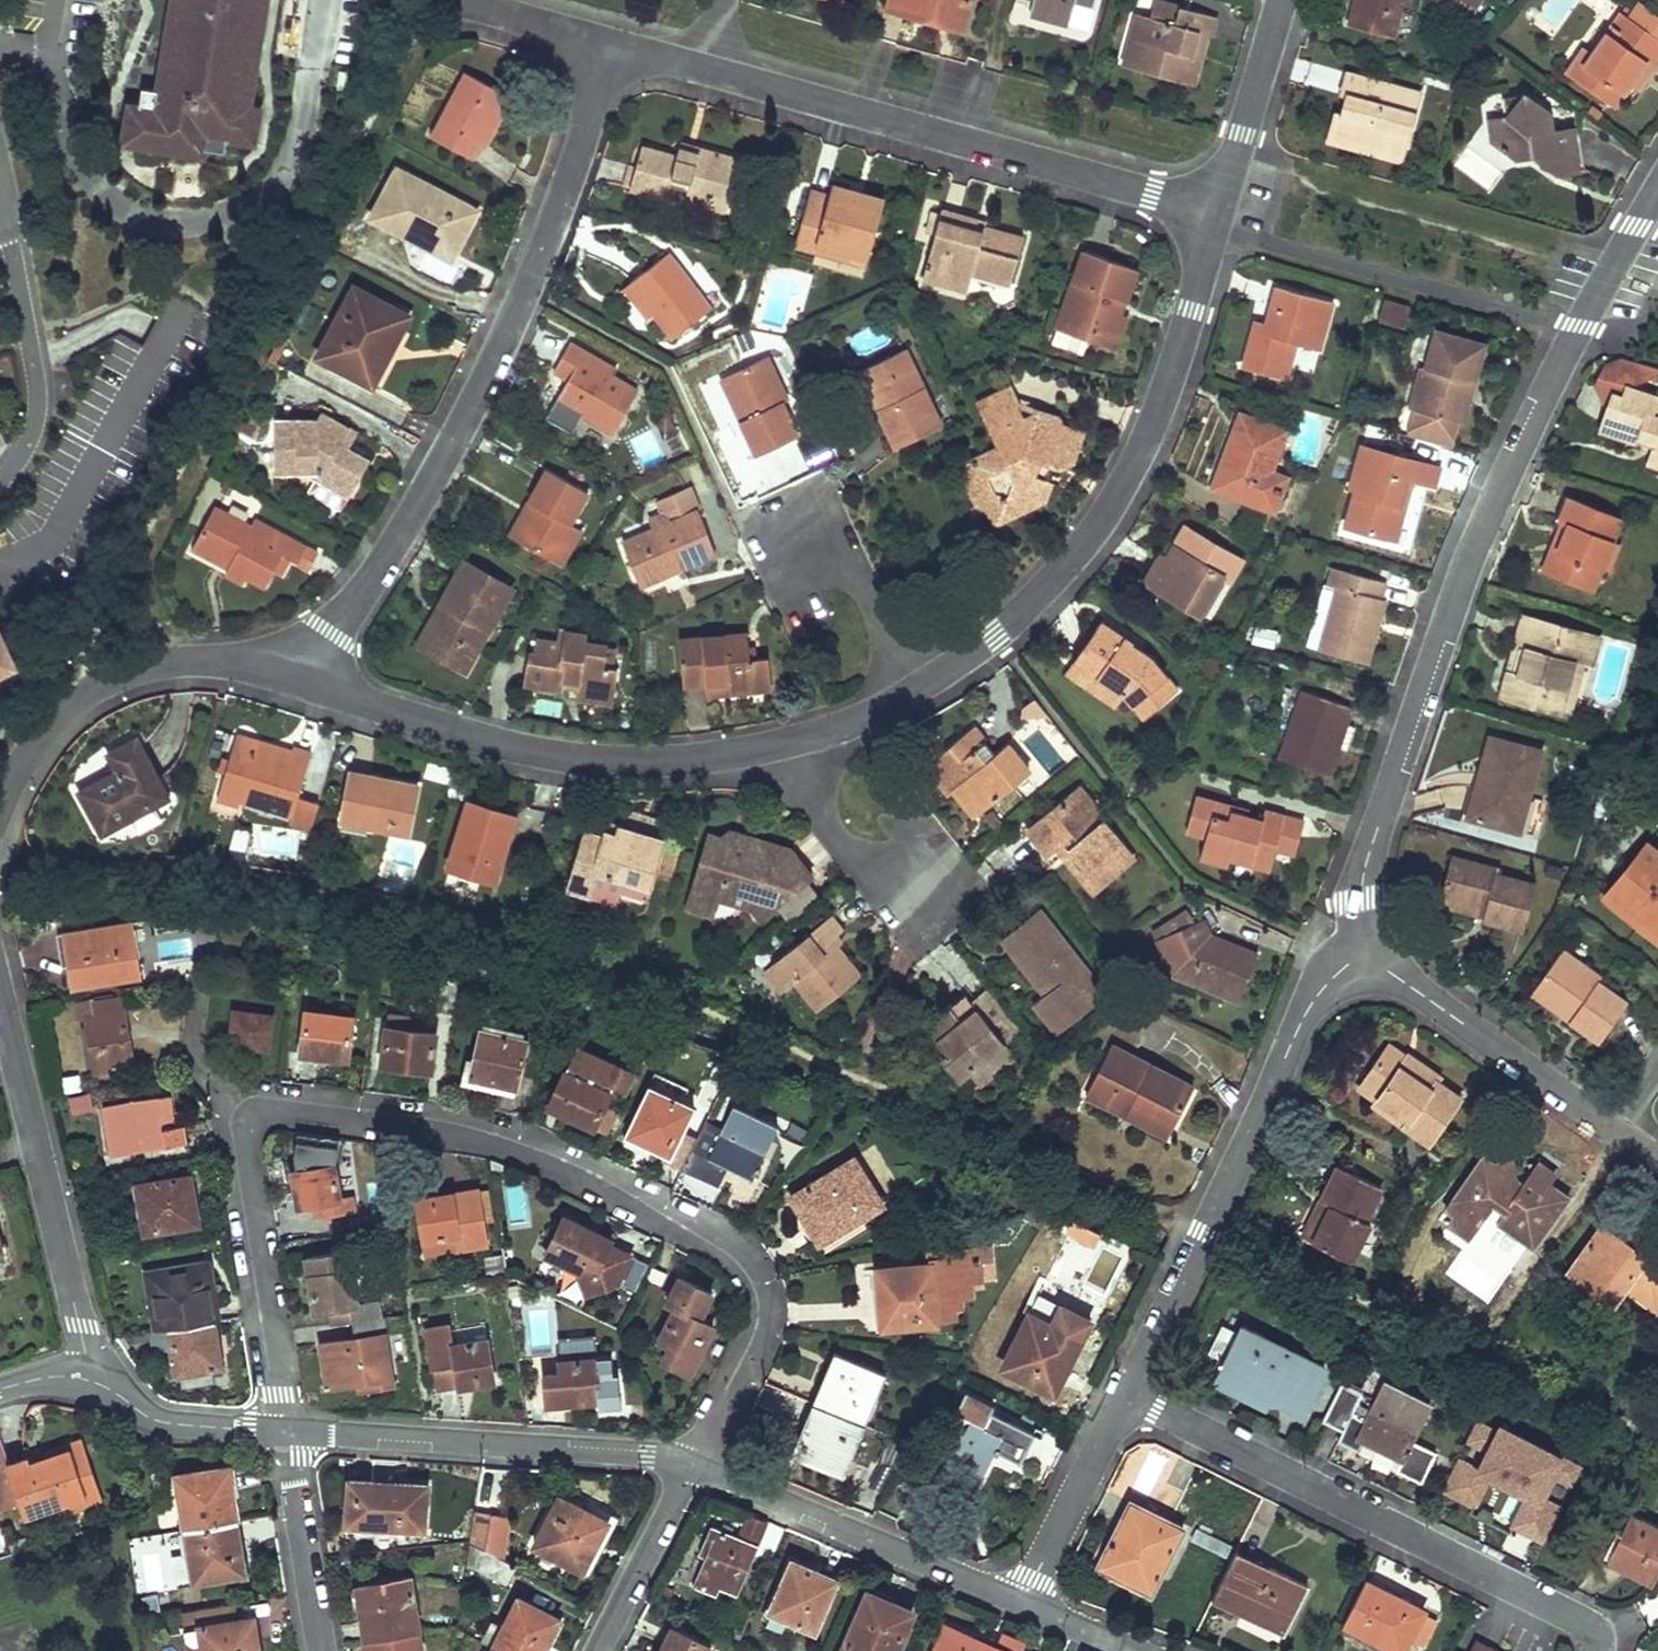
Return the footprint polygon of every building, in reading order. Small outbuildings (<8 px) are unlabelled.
[(160,84),(145,81),(142,99),(131,97),(124,137),(206,151),(207,143),(227,146),(230,134),(257,138),(263,103),(253,101),(266,21),(258,20),(261,0),(174,0),(160,84)] [(886,8),(903,13),(907,0),(888,0),(886,8)] [(903,13),(925,19),(926,14),(936,18),(935,22),(958,29),(967,0),(907,0),(903,13)] [(1032,11),(1069,23),(1074,7),(1092,12),(1096,0),(1035,0),(1032,11)] [(1151,16),(1174,23),(1179,6),(1158,0),(1156,0),(1151,16)] [(1348,24),(1353,26),(1361,0),(1355,0),(1348,24)] [(1393,37),(1404,0),(1361,0),(1353,26),(1393,37)] [(1463,25),(1483,0),(1433,0),(1463,25)] [(1652,68),(1657,59),(1657,15),(1639,2),(1620,30),(1612,24),(1591,55),(1576,77),(1602,94),(1610,83),(1623,91),(1630,81),(1643,62),(1652,68)] [(1151,16),(1137,12),(1122,63),(1192,84),(1200,59),(1189,55),(1194,41),(1204,44),(1208,32),(1211,33),(1216,17),(1179,6),(1174,23),(1151,16)] [(936,18),(926,14),(925,19),(935,22),(936,18)] [(1619,14),(1612,24),(1620,30),(1626,20),(1619,14)] [(1194,41),(1189,55),(1200,59),(1204,44),(1194,41)] [(1582,50),(1568,71),(1576,77),(1591,55),(1582,50)] [(1643,62),(1630,81),(1639,87),(1652,68),(1643,62)] [(507,94),(465,71),(430,135),(472,158),(480,143),(507,94)] [(1375,79),(1345,71),(1340,91),(1345,93),(1370,99),(1375,79)] [(1334,134),(1405,153),(1422,92),(1375,79),(1370,99),(1345,93),(1340,113),(1334,134)] [(1610,83),(1602,94),(1615,103),(1623,91),(1610,83)] [(1558,174),(1579,170),(1573,129),(1552,131),(1549,112),(1525,93),(1503,96),(1505,117),(1487,120),(1490,141),(1515,158),(1533,156),(1558,174)] [(507,94),(480,143),(487,147),(514,97),(507,94)] [(1333,111),(1325,139),(1403,160),(1405,153),(1334,134),(1340,113),(1333,111)] [(681,142),(679,147),(697,153),(699,147),(681,142)] [(677,156),(642,145),(636,165),(630,187),(665,198),(669,184),(688,189),(686,198),(706,204),(710,191),(728,197),(737,169),(718,164),(721,154),(699,147),(697,153),(679,147),(677,156)] [(721,154),(718,164),(737,169),(739,159),(721,154)] [(627,163),(620,184),(630,187),(636,165),(627,163)] [(477,209),(398,167),(371,217),(408,237),(413,229),(455,251),(477,209)] [(829,194),(810,189),(795,244),(814,250),(816,242),(868,256),(881,209),(846,199),(850,188),(832,183),(829,194)] [(850,188),(846,199),(881,209),(885,197),(850,188)] [(710,191),(706,204),(724,210),(728,197),(710,191)] [(973,271),(1012,281),(1024,235),(985,225),(983,230),(975,228),(978,218),(942,209),(941,212),(930,210),(925,232),(935,234),(924,278),(969,289),(973,271)] [(986,220),(978,218),(975,228),(983,230),(985,225),(986,220)] [(413,229),(408,237),(450,259),(455,251),(413,229)] [(816,242),(814,250),(866,264),(868,256),(816,242)] [(1125,299),(1136,269),(1084,250),(1059,318),(1089,329),(1086,337),(1116,348),(1128,314),(1121,311),(1117,310),(1121,297),(1125,299)] [(711,308),(668,253),(631,283),(655,313),(674,337),(711,308)] [(631,283),(625,287),(649,317),(655,313),(631,283)] [(1252,328),(1242,367),(1286,379),(1296,342),(1320,349),(1334,300),(1275,284),(1265,322),(1268,323),(1266,332),(1252,328)] [(409,315),(354,286),(317,355),(358,378),(377,343),(389,350),(409,315)] [(1121,297),(1117,310),(1121,311),(1125,299),(1121,297)] [(1383,300),(1378,319),(1405,327),(1411,309),(1383,300)] [(1089,329),(1059,318),(1056,326),(1086,337),(1089,329)] [(1255,319),(1252,328),(1266,332),(1268,323),(1265,322),(1255,319)] [(1421,367),(1410,408),(1416,409),(1433,414),(1451,419),(1462,379),(1472,382),(1484,339),(1437,326),(1426,368),(1421,367)] [(586,415),(613,430),(637,391),(612,376),(581,357),(584,351),(570,342),(554,370),(569,378),(549,413),(577,430),(586,415)] [(377,343),(358,378),(371,385),(389,350),(377,343)] [(876,407),(895,447),(942,425),(905,348),(866,367),(880,398),(884,396),(887,402),(876,407)] [(584,351),(581,357),(612,376),(616,369),(584,351)] [(786,400),(767,357),(733,371),(751,415),(740,420),(754,453),(795,435),(781,402),(786,400)] [(880,398),(866,367),(858,371),(876,407),(887,402),(884,396),(880,398)] [(733,371),(721,376),(740,420),(751,415),(733,371)] [(1462,379),(1451,419),(1461,422),(1472,382),(1462,379)] [(1060,417),(1039,410),(1033,413),(1031,419),(1026,418),(1011,386),(979,401),(1000,447),(975,459),(992,496),(987,507),(993,519),(999,521),(1045,500),(1051,480),(1047,478),(1034,474),(1039,460),(1052,464),(1056,466),(1061,451),(1075,456),(1084,431),(1058,422),(1060,417)] [(1657,453),(1657,403),(1654,402),(1656,397),(1626,386),(1622,396),(1613,393),(1601,428),(1636,440),(1638,435),(1654,440),(1652,445),(1651,451),(1657,453)] [(663,403),(650,409),(660,430),(673,424),(663,403)] [(1433,414),(1416,409),(1413,422),(1430,426),(1433,414)] [(316,419),(275,418),(274,471),(313,471),(311,476),(349,497),(370,459),(348,446),(340,442),(349,427),(320,411),(316,419)] [(1242,412),(1212,484),(1273,510),(1287,478),(1268,470),(1285,430),(1242,412)] [(349,427),(340,442),(348,446),(357,431),(349,427)] [(1638,435),(1636,440),(1652,445),(1654,440),(1638,435)] [(1356,490),(1347,525),(1396,538),(1405,504),(1399,503),(1406,476),(1412,478),(1435,484),(1439,466),(1361,445),(1350,488),(1356,490)] [(1647,461),(1657,465),(1657,453),(1651,451),(1647,461)] [(992,496),(975,459),(969,462),(964,474),(980,506),(987,507),(992,496)] [(1039,460),(1034,474),(1047,478),(1052,464),(1039,460)] [(540,507),(521,541),(562,564),(582,529),(569,522),(587,490),(548,468),(529,501),(540,507)] [(1406,476),(1399,503),(1405,504),(1412,478),(1406,476)] [(681,567),(716,552),(688,487),(656,501),(661,513),(666,523),(653,529),(622,543),(637,579),(678,561),(681,567)] [(1564,495),(1556,518),(1562,520),(1572,498),(1564,495)] [(1550,571),(1592,588),(1600,567),(1612,537),(1620,517),(1572,498),(1562,520),(1569,523),(1550,571)] [(529,501),(510,534),(521,541),(540,507),(529,501)] [(251,524),(216,505),(196,541),(222,555),(224,552),(233,558),(228,567),(225,572),(243,581),(247,574),(266,584),(275,569),(283,554),(290,558),(298,562),(307,545),(271,525),(267,533),(251,524)] [(661,513),(649,518),(653,529),(666,523),(661,513)] [(255,516),(251,524),(267,533),(271,525),(255,516)] [(1562,520),(1543,568),(1550,571),(1569,523),(1562,520)] [(1160,592),(1197,614),(1220,576),(1229,582),(1242,561),(1185,527),(1167,557),(1159,569),(1152,565),(1146,575),(1164,586),(1160,592)] [(1612,537),(1600,567),(1608,570),(1620,541),(1612,537)] [(222,555),(196,541),(193,548),(228,567),(233,558),(224,552),(222,555)] [(1160,553),(1152,565),(1159,569),(1167,557),(1160,553)] [(283,554),(275,569),(282,573),(290,558),(283,554)] [(428,648),(467,670),(512,587),(463,559),(440,600),(451,606),(428,648)] [(678,561),(637,579),(640,585),(681,567),(678,561)] [(1338,587),(1320,647),(1368,661),(1378,629),(1372,627),(1374,617),(1381,619),(1387,599),(1381,597),(1386,581),(1331,565),(1325,583),(1338,587)] [(1146,575),(1143,581),(1160,592),(1164,586),(1146,575)] [(1325,583),(1307,643),(1320,647),(1338,587),(1325,583)] [(440,600),(417,642),(428,648),(451,606),(440,600)] [(1591,663),(1599,635),(1521,614),(1510,654),(1522,657),(1519,670),(1507,667),(1500,693),(1558,709),(1572,658),(1582,661),(1591,663)] [(1374,617),(1372,627),(1378,629),(1381,619),(1374,617)] [(1133,641),(1100,619),(1073,660),(1124,694),(1144,719),(1178,691),(1150,657),(1131,644),(1133,641)] [(9,647),(0,628),(0,652),(9,647)] [(527,651),(523,683),(563,689),(564,678),(578,680),(576,688),(613,694),(617,668),(613,667),(603,667),(606,646),(607,642),(585,639),(586,632),(565,628),(563,641),(535,639),(533,652),(527,651)] [(1253,646),(1276,649),(1279,631),(1256,628),(1253,646)] [(747,633),(680,639),(684,685),(706,683),(728,681),(728,686),(751,684),(752,690),(771,688),(769,659),(758,660),(750,660),(749,649),(747,633)] [(606,646),(603,667),(613,667),(616,647),(606,646)] [(9,647),(0,652),(0,671),(16,663),(9,647)] [(749,649),(750,660),(758,660),(757,648),(749,649)] [(1510,654),(1507,667),(1519,670),(1522,657),(1510,654)] [(1572,658),(1558,709),(1568,712),(1582,661),(1572,658)] [(1124,694),(1073,660),(1064,673),(1115,707),(1124,694)] [(564,678),(563,689),(576,688),(578,680),(564,678)] [(728,681),(706,683),(707,694),(752,690),(751,684),(728,686),(728,681)] [(576,688),(574,697),(612,703),(613,694),(576,688)] [(1352,705),(1303,688),(1280,756),(1328,773),(1338,746),(1334,744),(1341,721),(1346,723),(1352,705)] [(1033,700),(1022,709),(1021,721),(1046,716),(1033,700)] [(1338,746),(1347,748),(1354,725),(1346,723),(1341,721),(1334,744),(1338,746)] [(954,789),(976,816),(1031,771),(1008,744),(996,754),(987,761),(976,748),(985,741),(973,726),(937,755),(939,757),(961,783),(954,789)] [(235,734),(232,743),(289,760),(291,750),(235,734)] [(1488,735),(1474,784),(1483,786),(1497,738),(1488,735)] [(116,770),(79,791),(102,834),(169,797),(137,737),(107,753),(116,770)] [(1465,816),(1517,831),(1540,751),(1497,738),(1483,786),(1474,784),(1465,816)] [(985,741),(976,748),(987,761),(996,754),(985,741)] [(289,760),(232,743),(219,789),(239,795),(238,799),(292,815),(290,823),(309,829),(318,802),(298,796),(311,753),(292,747),(291,750),(289,760)] [(939,757),(927,767),(948,793),(954,789),(961,783),(939,757)] [(408,831),(417,784),(350,771),(342,812),(366,816),(364,826),(374,828),(375,825),(408,831)] [(239,795),(219,789),(216,800),(236,806),(238,799),(239,795)] [(1135,858),(1080,790),(1031,830),(1048,851),(1057,844),(1067,835),(1075,845),(1069,849),(1099,887),(1135,858)] [(1232,805),(1197,794),(1186,829),(1206,835),(1200,855),(1228,864),(1230,857),(1231,853),(1250,858),(1249,863),(1269,869),(1276,846),(1285,815),(1265,808),(1261,819),(1247,815),(1245,820),(1229,815),(1231,810),(1232,805)] [(467,801),(447,865),(494,880),(504,848),(508,849),(511,840),(499,837),(507,813),(467,801)] [(1231,810),(1229,815),(1245,820),(1247,815),(1231,810)] [(342,812),(340,822),(364,826),(366,816),(342,812)] [(992,829),(999,823),(991,812),(983,818),(992,829)] [(499,837),(511,840),(518,817),(507,813),(499,837)] [(1285,815),(1276,846),(1293,852),(1303,821),(1285,815)] [(607,823),(604,831),(616,835),(619,827),(607,823)] [(660,840),(619,827),(616,835),(604,831),(603,837),(585,831),(567,886),(617,902),(620,891),(642,898),(660,840)] [(739,841),(742,833),(728,829),(725,837),(739,841)] [(708,832),(690,890),(718,898),(751,908),(759,917),(787,894),(805,878),(812,873),(791,848),(778,844),(769,850),(754,837),(742,833),(739,841),(725,837),(708,832)] [(1067,835),(1057,844),(1094,891),(1099,887),(1069,849),(1075,845),(1067,835)] [(769,850),(778,844),(754,837),(769,850)] [(1604,897),(1657,940),(1657,939),(1657,850),(1648,842),(1604,897)] [(1231,853),(1230,857),(1249,863),(1250,858),(1231,853)] [(1484,918),(1522,929),(1535,885),(1497,874),(1499,868),(1454,855),(1443,894),(1487,908),(1486,914),(1484,918)] [(787,894),(801,911),(820,896),(805,878),(787,894)] [(713,915),(718,898),(690,890),(685,907),(713,915)] [(1487,908),(1443,894),(1441,900),(1486,914),(1487,908)] [(1034,1002),(1059,1033),(1106,996),(1039,910),(1015,929),(1032,951),(1026,956),(1051,989),(1044,994),(1034,1002)] [(1211,933),(1205,918),(1194,922),(1186,911),(1154,930),(1174,974),(1178,972),(1179,975),(1239,1000),(1259,953),(1226,939),(1209,947),(1203,937),(1211,933)] [(842,929),(832,916),(764,969),(782,992),(796,981),(819,1009),(861,976),(837,945),(832,949),(826,942),(837,933),(842,929)] [(143,920),(65,931),(74,985),(137,975),(135,963),(151,962),(143,920)] [(1015,929),(1002,940),(1044,994),(1051,989),(1026,956),(1032,951),(1015,929)] [(837,933),(826,942),(832,949),(837,945),(843,941),(837,933)] [(1211,933),(1203,937),(1209,947),(1226,939),(1211,933)] [(1570,1019),(1601,1041),(1629,1003),(1599,981),(1602,977),(1562,948),(1539,981),(1577,1009),(1570,1019)] [(1539,981),(1531,992),(1570,1019),(1577,1009),(1539,981)] [(969,1071),(980,1084),(1015,1055),(1006,1043),(1022,1030),(988,986),(971,1000),(977,1008),(962,1021),(949,1005),(925,1025),(949,1056),(943,1061),(958,1079),(969,1071)] [(965,993),(949,1005),(962,1021),(977,1008),(965,993)] [(85,1016),(94,1070),(133,1064),(123,996),(94,1001),(96,1014),(85,1016)] [(573,1004),(563,1000),(557,1016),(568,1020),(573,1004)] [(85,1016),(96,1014),(94,1001),(78,1003),(80,1017),(85,1016)] [(270,1015),(235,1010),(232,1042),(267,1046),(270,1015)] [(350,1015),(306,1010),(301,1052),(346,1057),(347,1046),(350,1020),(350,1015)] [(436,1033),(408,1029),(410,1016),(387,1014),(386,1026),(382,1065),(431,1071),(436,1033)] [(365,1022),(350,1020),(347,1046),(362,1048),(365,1022)] [(925,1025),(919,1031),(943,1061),(949,1056),(925,1025)] [(527,1040),(480,1030),(470,1079),(518,1089),(527,1040)] [(1194,1086),(1111,1044),(1086,1093),(1128,1114),(1133,1104),(1174,1125),(1194,1086)] [(1405,1123),(1431,1141),(1460,1099),(1436,1082),(1440,1077),(1414,1059),(1410,1065),(1404,1061),(1407,1057),(1389,1044),(1360,1086),(1377,1098),(1382,1091),(1394,1100),(1391,1104),(1409,1117),(1405,1123)] [(577,1047),(549,1108),(594,1129),(608,1136),(620,1111),(606,1105),(610,1094),(625,1101),(638,1075),(577,1047)] [(1407,1057),(1404,1061),(1410,1065),(1414,1059),(1408,1055),(1407,1057)] [(692,1106),(651,1087),(625,1141),(648,1152),(650,1147),(670,1156),(667,1163),(684,1171),(708,1121),(690,1112),(692,1106)] [(1374,1102),(1405,1123),(1409,1117),(1391,1104),(1394,1100),(1382,1091),(1377,1098),(1374,1102)] [(93,1094),(72,1096),(74,1111),(95,1107),(93,1094)] [(610,1094),(606,1105),(620,1111),(625,1101),(610,1094)] [(173,1095),(159,1097),(164,1128),(178,1126),(173,1095)] [(159,1097),(105,1104),(112,1153),(187,1143),(185,1125),(178,1126),(164,1128),(159,1097)] [(1133,1104),(1128,1114),(1169,1135),(1174,1125),(1133,1104)] [(752,1181),(778,1127),(733,1105),(722,1127),(708,1121),(684,1171),(716,1186),(724,1168),(752,1181)] [(337,1198),(333,1164),(338,1165),(341,1138),(298,1133),(296,1154),(298,1168),(293,1170),(296,1188),(300,1188),(303,1204),(323,1201),(325,1214),(354,1210),(352,1196),(337,1198)] [(1483,1155),(1477,1163),(1490,1173),(1496,1165),(1483,1155)] [(1513,1231),(1533,1246),(1568,1197),(1549,1183),(1532,1171),(1523,1183),(1513,1177),(1516,1173),(1514,1158),(1497,1162),(1496,1165),(1490,1173),(1477,1163),(1461,1186),(1471,1194),(1456,1215),(1475,1230),(1469,1239),(1494,1258),(1513,1231)] [(852,1159),(790,1199),(820,1244),(882,1206),(852,1159)] [(1539,1161),(1532,1171),(1549,1183),(1556,1173),(1539,1161)] [(1365,1219),(1380,1187),(1338,1166),(1321,1200),(1331,1205),(1314,1241),(1350,1259),(1369,1221),(1365,1219)] [(191,1175),(136,1184),(144,1232),(191,1225),(187,1198),(194,1197),(191,1175)] [(1461,1186),(1446,1207),(1456,1215),(1471,1194),(1461,1186)] [(478,1189),(483,1225),(492,1224),(486,1188),(478,1189)] [(478,1189),(416,1197),(426,1253),(487,1245),(483,1225),(478,1189)] [(187,1198),(191,1225),(198,1224),(194,1197),(187,1198)] [(1321,1200),(1303,1235),(1314,1241),(1331,1205),(1321,1200)] [(1456,1215),(1448,1224),(1469,1239),(1475,1230),(1456,1215)] [(610,1242),(564,1218),(546,1254),(563,1263),(580,1271),(586,1291),(618,1279),(631,1253),(610,1243),(610,1242)] [(1088,1228),(1066,1218),(1062,1230),(1083,1240),(1088,1228)] [(1603,1223),(1574,1263),(1618,1295),(1624,1286),(1647,1303),(1657,1287),(1657,1248),(1652,1244),(1646,1253),(1623,1237),(1603,1223)] [(1630,1228),(1623,1237),(1646,1253),(1652,1244),(1630,1228)] [(930,1265),(877,1270),(879,1292),(889,1292),(891,1322),(946,1318),(980,1271),(978,1260),(992,1259),(991,1248),(948,1252),(948,1257),(929,1259),(930,1265)] [(351,1270),(348,1251),(307,1257),(310,1276),(313,1294),(319,1293),(321,1310),(332,1308),(335,1324),(352,1321),(384,1316),(381,1299),(356,1302),(351,1270)] [(634,1294),(649,1266),(638,1260),(623,1287),(634,1294)] [(580,1271),(563,1263),(556,1276),(573,1284),(580,1271)] [(1618,1295),(1574,1263),(1567,1274),(1611,1305),(1618,1295)] [(213,1321),(204,1267),(151,1274),(159,1329),(167,1328),(213,1321)] [(701,1320),(713,1293),(681,1278),(671,1298),(679,1302),(660,1342),(671,1347),(663,1361),(691,1374),(714,1326),(701,1320)] [(1647,1303),(1657,1310),(1657,1308),(1657,1287),(1647,1303)] [(889,1292),(879,1292),(881,1323),(891,1322),(889,1292)] [(319,1293),(313,1294),(315,1311),(321,1310),(319,1293)] [(1089,1324),(1038,1299),(1030,1315),(1019,1335),(1025,1338),(1006,1373),(1055,1397),(1081,1340),(1089,1324)] [(355,1337),(321,1342),(328,1387),(369,1380),(370,1386),(394,1382),(384,1316),(352,1321),(355,1337)] [(167,1328),(175,1373),(221,1366),(213,1321),(167,1328)] [(1324,1369),(1265,1340),(1243,1329),(1240,1334),(1222,1326),(1208,1354),(1219,1359),(1211,1374),(1267,1401),(1271,1392),(1304,1408),(1324,1369)] [(495,1381),(489,1338),(456,1344),(454,1331),(437,1333),(442,1362),(444,1362),(456,1360),(459,1380),(477,1377),(478,1384),(495,1381)] [(862,1424),(884,1374),(834,1353),(825,1374),(829,1376),(817,1405),(862,1424)] [(608,1358),(559,1363),(560,1376),(544,1378),(547,1405),(600,1400),(601,1410),(618,1409),(615,1383),(611,1384),(608,1358)] [(459,1380),(456,1360),(444,1362),(447,1384),(459,1382),(459,1380)] [(829,1376),(825,1374),(812,1403),(817,1405),(829,1376)] [(477,1377),(459,1380),(459,1382),(460,1387),(478,1384),(477,1377)] [(1353,1413),(1364,1393),(1343,1382),(1323,1421),(1343,1432),(1338,1442),(1360,1453),(1365,1442),(1402,1461),(1396,1471),(1421,1484),(1437,1454),(1412,1441),(1431,1404),(1388,1382),(1368,1421),(1353,1413)] [(1034,1437),(991,1414),(993,1409),(965,1395),(955,1414),(969,1421),(963,1434),(959,1432),(935,1481),(971,1498),(995,1452),(1021,1464),(1034,1437)] [(840,1476),(862,1424),(817,1405),(812,1403),(803,1424),(809,1426),(796,1457),(840,1476)] [(1525,1496),(1510,1525),(1542,1542),(1561,1506),(1539,1494),(1550,1473),(1571,1484),(1581,1466),(1499,1424),(1496,1429),(1477,1419),(1466,1441),(1485,1451),(1477,1466),(1459,1457),(1441,1491),(1474,1507),(1489,1478),(1525,1496)] [(809,1426),(803,1424),(790,1455),(796,1457),(809,1426)] [(1365,1442),(1360,1453),(1396,1471),(1402,1461),(1365,1442)] [(81,1443),(29,1459),(30,1465),(67,1454),(81,1500),(59,1506),(61,1513),(99,1502),(81,1443)] [(29,1459),(8,1465),(11,1476),(19,1499),(24,1514),(25,1517),(59,1506),(81,1500),(67,1454),(30,1465),(29,1459)] [(229,1466),(224,1467),(230,1498),(234,1497),(229,1466)] [(224,1467),(176,1476),(184,1529),(238,1521),(234,1497),(230,1498),(224,1467)] [(19,1499),(11,1476),(0,1480),(0,1506),(19,1499)] [(426,1486),(350,1480),(347,1523),(423,1529),(426,1486)] [(608,1523),(560,1497),(535,1545),(584,1571),(608,1523)] [(1139,1508),(1131,1504),(1121,1524),(1129,1528),(1139,1508)] [(1131,1585),(1152,1595),(1184,1530),(1139,1508),(1129,1528),(1121,1524),(1104,1558),(1136,1574),(1131,1585)] [(494,1514),(475,1511),(469,1541),(488,1551),(494,1514)] [(25,1517),(24,1514),(16,1516),(19,1525),(15,1527),(19,1540),(10,1542),(14,1556),(34,1548),(31,1536),(25,1517)] [(515,1518),(494,1514),(488,1551),(508,1562),(515,1518)] [(1657,1572),(1657,1527),(1630,1514),(1608,1559),(1654,1580),(1657,1572)] [(238,1521),(184,1529),(193,1584),(243,1575),(238,1546),(242,1545),(238,1521)] [(737,1594),(758,1546),(713,1526),(705,1545),(712,1549),(696,1584),(720,1595),(723,1588),(737,1594)] [(488,1551),(469,1541),(467,1562),(505,1582),(513,1564),(508,1562),(488,1551)] [(238,1546),(243,1575),(247,1574),(242,1545),(238,1546)] [(1270,1569),(1236,1551),(1234,1555),(1268,1573),(1270,1569)] [(1268,1573),(1234,1555),(1212,1601),(1247,1620),(1252,1610),(1287,1627),(1307,1587),(1270,1569),(1268,1573)] [(1136,1574),(1104,1558),(1099,1569),(1131,1585),(1136,1574)] [(1654,1580),(1608,1559),(1606,1564),(1651,1585),(1654,1580)] [(815,1630),(836,1579),(792,1560),(771,1611),(783,1616),(780,1621),(796,1628),(798,1623),(815,1630)] [(417,1630),(411,1576),(356,1584),(365,1638),(417,1630)] [(1365,1580),(1344,1627),(1396,1650),(1406,1650),(1411,1640),(1425,1647),(1438,1620),(1425,1614),(1427,1609),(1365,1580)] [(892,1603),(867,1593),(865,1599),(889,1609),(892,1603)] [(842,1650),(896,1650),(913,1612),(892,1603),(889,1609),(865,1599),(842,1650)] [(558,1619),(522,1600),(505,1630),(492,1623),(483,1641),(493,1646),(502,1650),(541,1650),(558,1619)] [(195,1626),(199,1625),(203,1650),(252,1650),(250,1638),(257,1637),(254,1617),(238,1619),(236,1603),(192,1610),(195,1626)] [(1287,1627),(1252,1610),(1247,1620),(1281,1637),(1287,1627)] [(558,1619),(541,1650),(550,1650),(565,1623),(558,1619)] [(199,1625),(195,1626),(184,1628),(188,1650),(203,1650),(199,1625)] [(998,1647),(995,1645),(992,1650),(966,1640),(967,1634),(946,1625),(934,1650),(1007,1650),(998,1647)] [(676,1628),(665,1650),(711,1650),(713,1648),(676,1628)] [(365,1638),(367,1650),(415,1650),(420,1650),(417,1630),(365,1638)] [(998,1647),(1002,1638),(991,1633),(967,1634),(966,1640),(992,1650),(995,1645),(998,1647)] [(252,1650),(259,1650),(257,1637),(250,1638),(252,1650)] [(1476,1643),(1472,1650),(1494,1650),(1476,1643)]
